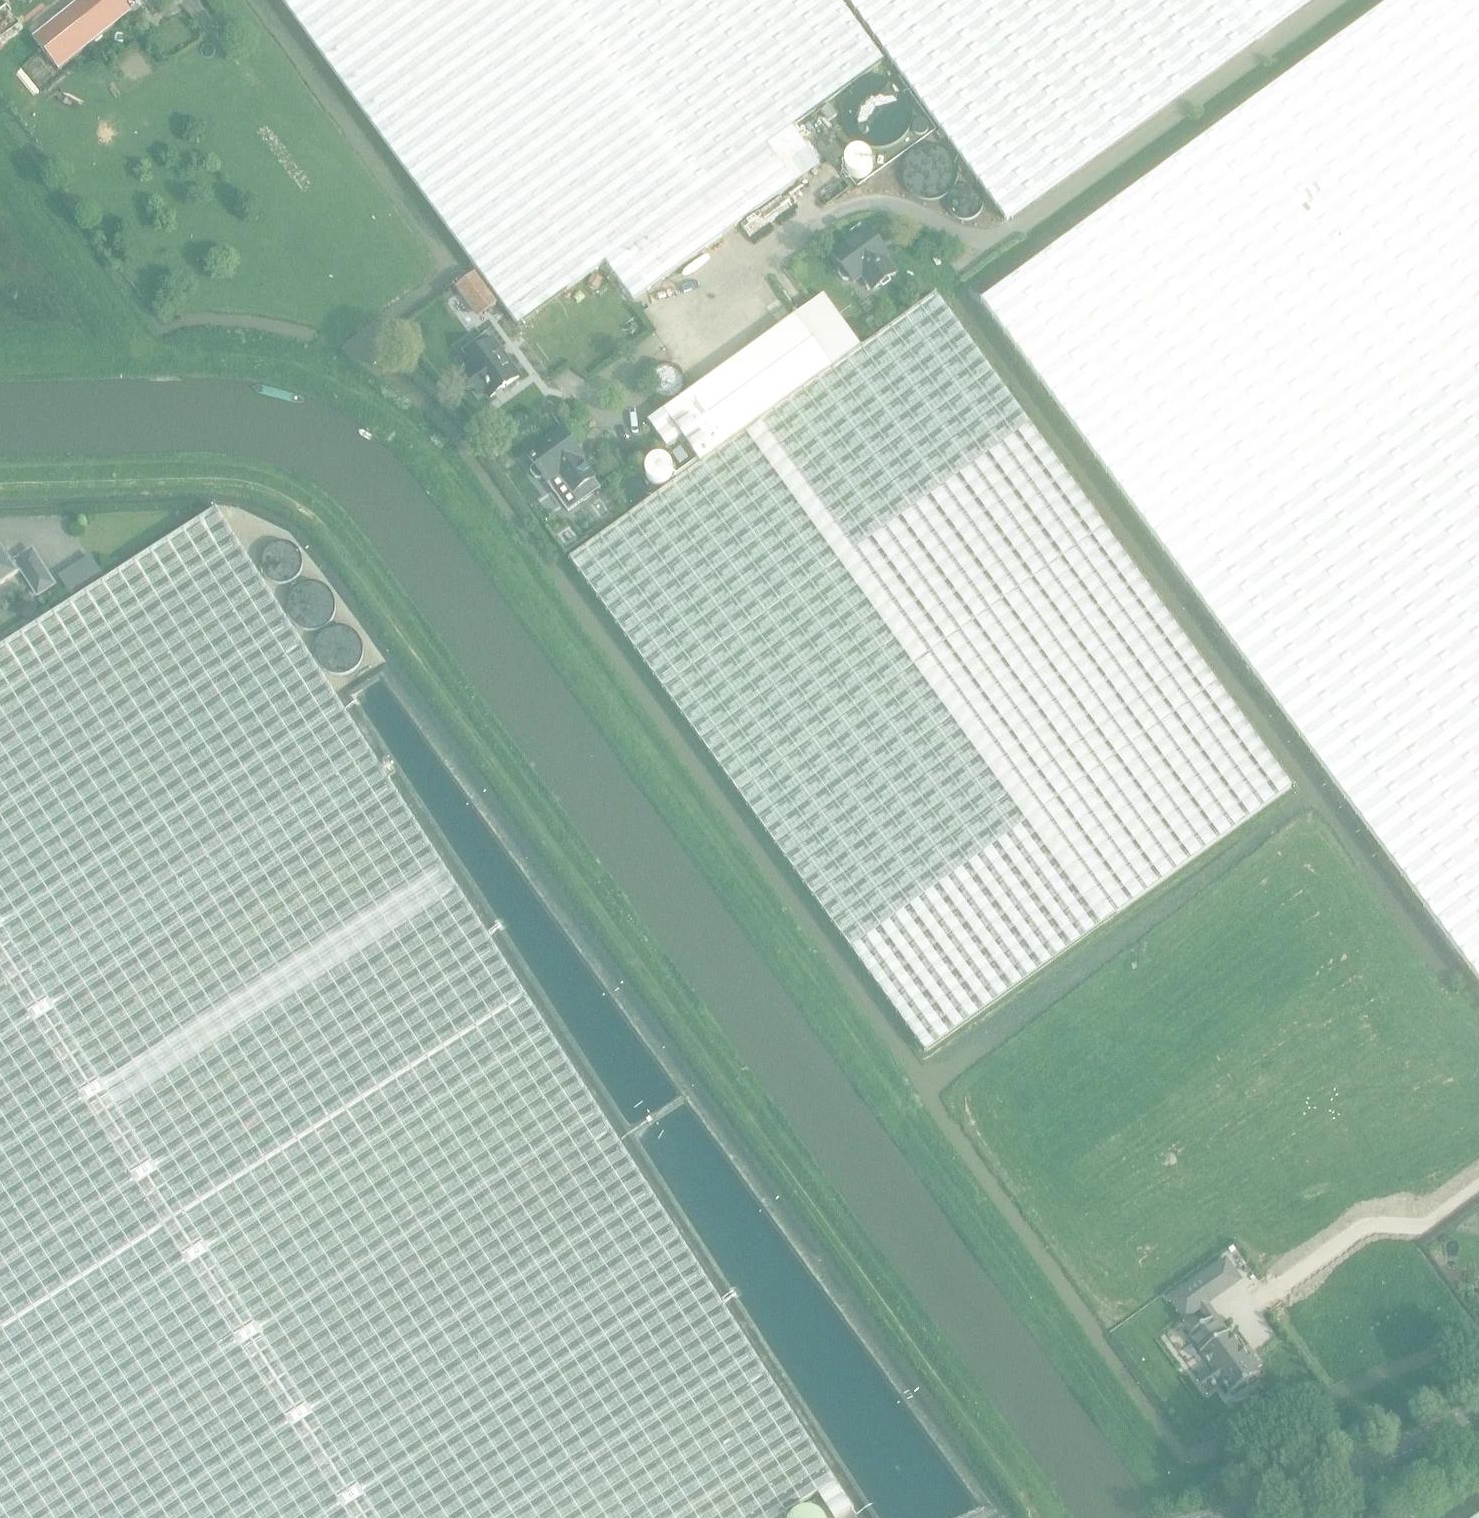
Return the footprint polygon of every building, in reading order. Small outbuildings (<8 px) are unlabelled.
[(33,38),(59,68),(130,9),(126,4),(131,0),(79,0),(33,38)] [(605,262),(767,145),(883,61),(839,0),(282,0),(518,326),(605,262)] [(1006,220),(1309,0),(847,0),(1006,220)] [(982,302),(1478,981),(1478,0),(1394,0),(1284,81),(982,302)] [(21,23),(7,5),(0,10),(0,39),(21,23)] [(829,105),(821,111),(828,121),(837,115),(829,105)] [(795,184),(767,145),(605,262),(633,301),(795,184)] [(869,229),(834,255),(842,267),(839,270),(838,274),(843,281),(847,281),(851,279),(853,282),(863,275),(874,290),(896,275),(885,259),(889,256),(869,229)] [(588,285),(597,290),(603,279),(593,274),(588,285)] [(455,290),(477,320),(498,305),(476,275),(455,290)] [(847,357),(701,463),(569,558),(925,1053),(1291,789),(936,295),(847,357)] [(682,437),(701,463),(847,357),(829,331),(814,342),(794,316),(648,422),(667,449),(682,437)] [(871,329),(879,323),(873,316),(865,323),(871,329)] [(486,389),(491,397),(519,377),(492,340),(465,360),(472,370),(464,375),(478,395),(486,389)] [(531,468),(531,472),(535,479),(539,479),(543,477),(546,482),(560,472),(574,492),(593,478),(579,458),(582,456),(563,429),(527,455),(535,465),(531,468)] [(679,464),(688,458),(680,447),(671,454),(679,464)] [(818,1496),(832,1517),(841,1517),(852,1511),(216,511),(0,649),(0,1517),(782,1517),(818,1496)] [(22,570),(37,594),(54,583),(32,551),(16,561),(17,562),(11,566),(0,549),(0,584),(22,570)] [(1226,1258),(1168,1300),(1184,1322),(1199,1311),(1208,1322),(1202,1326),(1200,1328),(1190,1335),(1202,1352),(1200,1353),(1212,1369),(1197,1379),(1208,1394),(1222,1384),(1231,1395),(1247,1384),(1261,1374),(1257,1369),(1263,1365),(1255,1354),(1249,1358),(1210,1303),(1242,1280),(1226,1258)]
